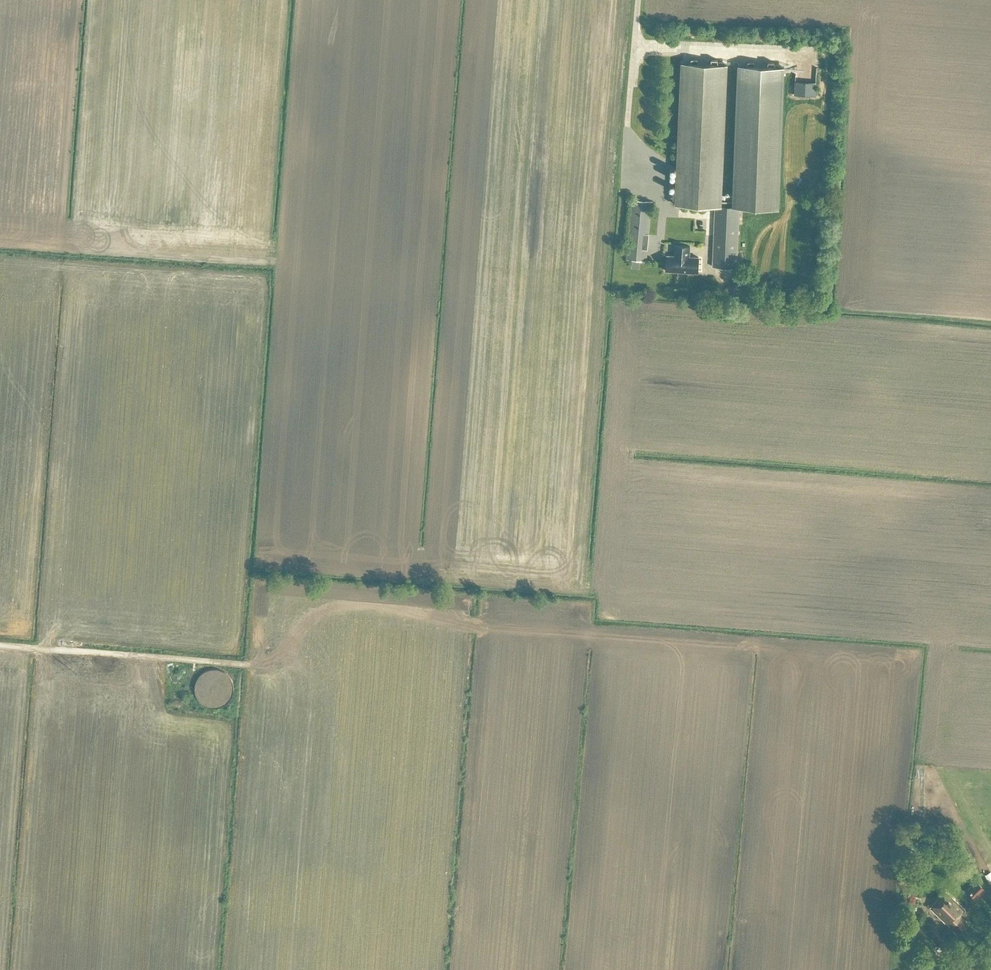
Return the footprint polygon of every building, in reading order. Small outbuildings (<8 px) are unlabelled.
[(715,205),(722,205),(728,64),(680,62),(674,203),(715,205)] [(732,206),(739,206),(779,208),(784,67),(738,65),(732,206)] [(793,92),(793,106),(815,107),(815,93),(793,92)] [(626,259),(646,260),(652,201),(632,199),(626,259)] [(739,206),(732,206),(722,205),(715,205),(713,266),(737,267),(739,206)] [(675,245),(675,255),(667,255),(666,270),(675,271),(675,269),(680,270),(680,271),(698,272),(699,256),(689,256),(690,245),(675,245)] [(976,898),(985,889),(976,880),(967,889),(976,898)] [(950,924),(949,925),(958,934),(968,923),(960,915),(965,909),(946,890),(930,907),(946,923),(947,922),(950,924)] [(937,939),(942,935),(933,926),(929,930),(937,939)]
